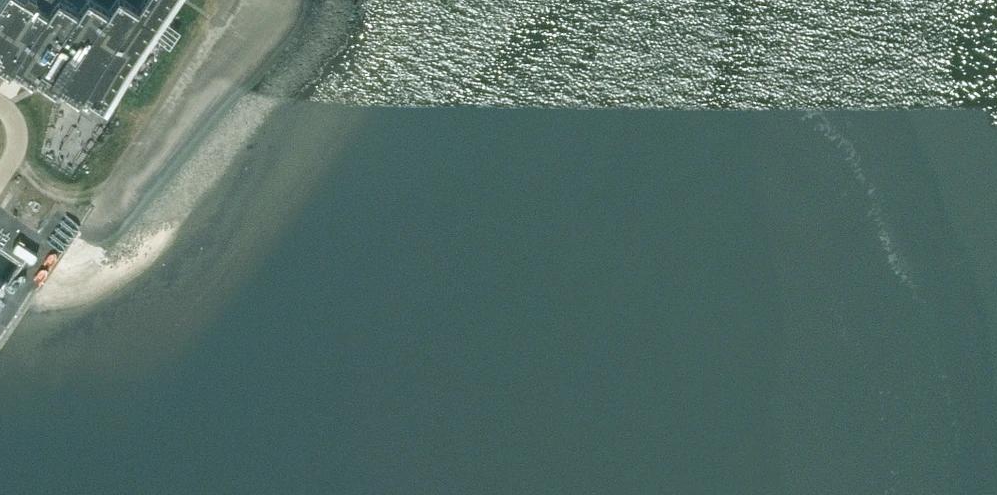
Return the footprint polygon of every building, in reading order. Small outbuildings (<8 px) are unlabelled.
[(65,83),(102,108),(157,28),(163,19),(175,0),(145,0),(139,8),(127,0),(122,0),(114,13),(94,0),(87,0),(79,11),(64,1),(54,16),(30,0),(0,0),(0,68),(9,74),(16,65),(35,78),(39,73),(59,86),(62,81),(65,83)]
